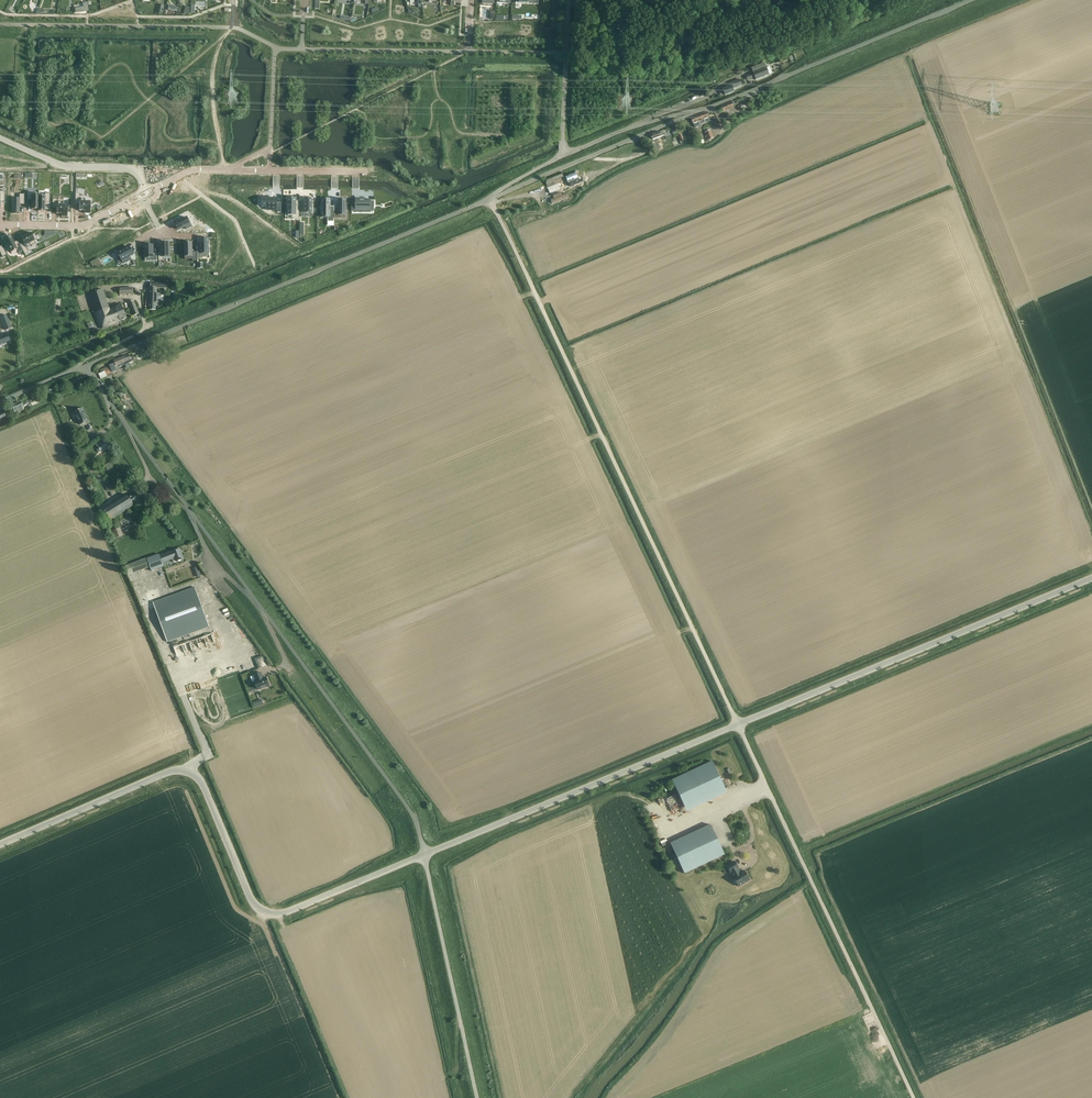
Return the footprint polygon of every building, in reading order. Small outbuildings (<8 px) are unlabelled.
[(751,68),(756,79),(769,74),(768,73),(772,72),(770,66),(766,67),(764,62),(751,68)] [(723,89),(725,94),(725,95),(734,91),(733,89),(742,85),(739,79),(730,83),(732,86),(723,89)] [(721,106),(722,108),(723,112),(724,112),(726,115),(729,121),(737,117),(733,108),(734,107),(733,104),(735,103),(734,101),(732,102),(731,102),(721,106)] [(740,105),(741,108),(741,109),(743,108),(744,111),(750,109),(747,103),(740,105)] [(709,117),(707,112),(707,111),(691,118),(693,124),(693,123),(695,127),(710,121),(709,117)] [(711,130),(705,132),(706,136),(705,137),(706,141),(712,139),(714,138),(711,130)] [(662,131),(660,132),(650,135),(653,143),(650,144),(652,149),(656,148),(655,145),(659,144),(658,142),(659,141),(657,138),(661,136),(664,135),(662,131)] [(563,177),(561,172),(548,177),(545,179),(548,188),(548,187),(550,193),(560,189),(558,183),(564,181),(563,177)] [(566,177),(568,183),(573,181),(573,180),(577,179),(577,180),(581,178),(580,176),(579,173),(576,175),(575,173),(566,177)] [(32,191),(27,191),(27,200),(31,200),(31,209),(38,210),(38,194),(32,194),(32,191)] [(79,193),(75,193),(75,205),(79,205),(79,210),(84,210),(84,213),(90,213),(90,202),(85,202),(85,199),(79,199),(79,193)] [(19,198),(12,198),(12,213),(19,213),(19,205),(24,205),(24,194),(19,194),(19,196),(19,198)] [(38,194),(38,210),(38,211),(45,211),(45,203),(49,203),(50,194),(45,194),(45,196),(38,196),(38,194)] [(269,199),(263,198),(263,207),(267,207),(266,210),(277,210),(277,213),(281,213),(281,203),(277,203),(277,199),(269,199)] [(56,199),(52,199),(52,208),(56,208),(56,214),(61,214),(61,217),(67,217),(67,205),(62,205),(62,202),(56,202),(56,199)] [(288,199),(287,219),(299,219),(299,201),(296,201),(296,199),(288,199)] [(302,201),(301,217),(311,217),(311,213),(312,213),(312,199),(304,199),(304,201),(302,201)] [(324,211),(322,211),(322,217),(328,217),(328,226),(334,226),(334,219),(334,206),(330,206),(330,200),(323,200),(323,199),(322,199),(322,205),(324,205),(324,211)] [(351,201),(351,211),(355,211),(355,212),(360,212),(360,211),(370,211),(370,206),(374,206),(374,201),(370,201),(370,200),(369,200),(369,199),(364,199),(364,200),(355,200),(355,201),(351,201)] [(334,206),(334,219),(346,219),(346,216),(346,200),(338,200),(338,206),(335,206),(334,206)] [(191,226),(187,218),(175,224),(179,230),(185,227),(186,229),(191,226)] [(30,233),(20,238),(23,242),(19,244),(25,254),(28,253),(26,248),(36,243),(30,233)] [(9,235),(3,238),(11,252),(16,249),(18,253),(23,251),(24,255),(25,254),(19,244),(18,240),(13,243),(9,235)] [(200,243),(197,243),(197,258),(202,258),(202,253),(209,253),(208,238),(200,239),(200,243)] [(161,252),(158,252),(158,261),(163,261),(163,257),(169,257),(169,252),(170,252),(170,247),(169,247),(169,243),(161,243),(161,252)] [(184,248),(182,248),(182,252),(184,252),(184,257),(185,257),(185,259),(192,259),(192,261),(197,261),(196,252),(193,252),(193,243),(184,243),(184,248)] [(153,245),(145,245),(145,258),(153,258),(153,261),(157,261),(157,254),(153,254),(153,245)] [(119,249),(117,250),(120,257),(123,264),(126,262),(131,260),(131,259),(130,257),(134,255),(131,249),(130,247),(126,249),(125,246),(119,249)] [(160,303),(160,294),(156,294),(157,288),(150,287),(150,296),(150,300),(150,305),(149,310),(156,311),(156,303),(160,303)] [(93,307),(96,314),(110,309),(107,300),(103,289),(89,294),(93,307)] [(134,316),(139,314),(137,308),(134,300),(129,302),(134,316)] [(110,309),(96,314),(102,329),(127,318),(125,312),(122,304),(110,309)] [(0,318),(5,330),(11,327),(6,315),(0,318)] [(6,334),(0,336),(0,345),(10,341),(6,334)] [(133,359),(134,358),(133,355),(129,357),(128,354),(121,357),(124,365),(125,365),(126,367),(130,366),(129,363),(134,361),(133,359)] [(124,365),(121,357),(114,360),(115,363),(109,365),(112,373),(117,371),(121,370),(120,367),(124,365)] [(105,371),(101,373),(98,374),(101,379),(107,376),(105,371)] [(24,405),(31,402),(36,400),(34,396),(28,399),(29,399),(23,402),(24,405)] [(11,405),(13,408),(14,412),(15,413),(23,410),(20,401),(11,405)] [(80,425),(88,421),(83,409),(83,408),(75,412),(80,424),(80,425)] [(75,447),(85,442),(82,437),(73,442),(75,447)] [(99,452),(108,446),(103,439),(99,442),(96,445),(99,449),(97,450),(99,452)] [(116,487),(112,479),(104,483),(108,491),(116,487)] [(111,520),(131,507),(133,506),(133,504),(142,498),(138,492),(129,498),(127,495),(104,509),(111,520)] [(116,538),(123,535),(119,528),(113,531),(116,538)] [(160,556),(162,562),(172,559),(173,562),(178,561),(182,560),(182,559),(183,559),(181,554),(182,553),(181,550),(180,550),(179,549),(173,552),(172,551),(160,556)] [(159,554),(125,567),(128,575),(150,567),(151,571),(164,567),(162,562),(160,556),(159,554)] [(209,627),(195,588),(153,603),(167,642),(209,627)] [(262,656),(255,658),(258,667),(261,666),(258,660),(263,659),(262,656)] [(267,677),(266,674),(267,674),(265,671),(259,673),(261,679),(259,679),(262,688),(274,683),(271,675),(267,677)] [(712,761),(672,780),(684,806),(725,787),(712,761)] [(672,848),(684,874),(725,855),(710,825),(705,827),(707,832),(672,848)] [(727,866),(733,877),(734,879),(734,880),(733,880),(733,881),(733,882),(733,883),(734,883),(734,884),(735,884),(736,884),(737,884),(738,886),(749,880),(744,871),(740,873),(737,869),(738,868),(734,862),(727,866)]
